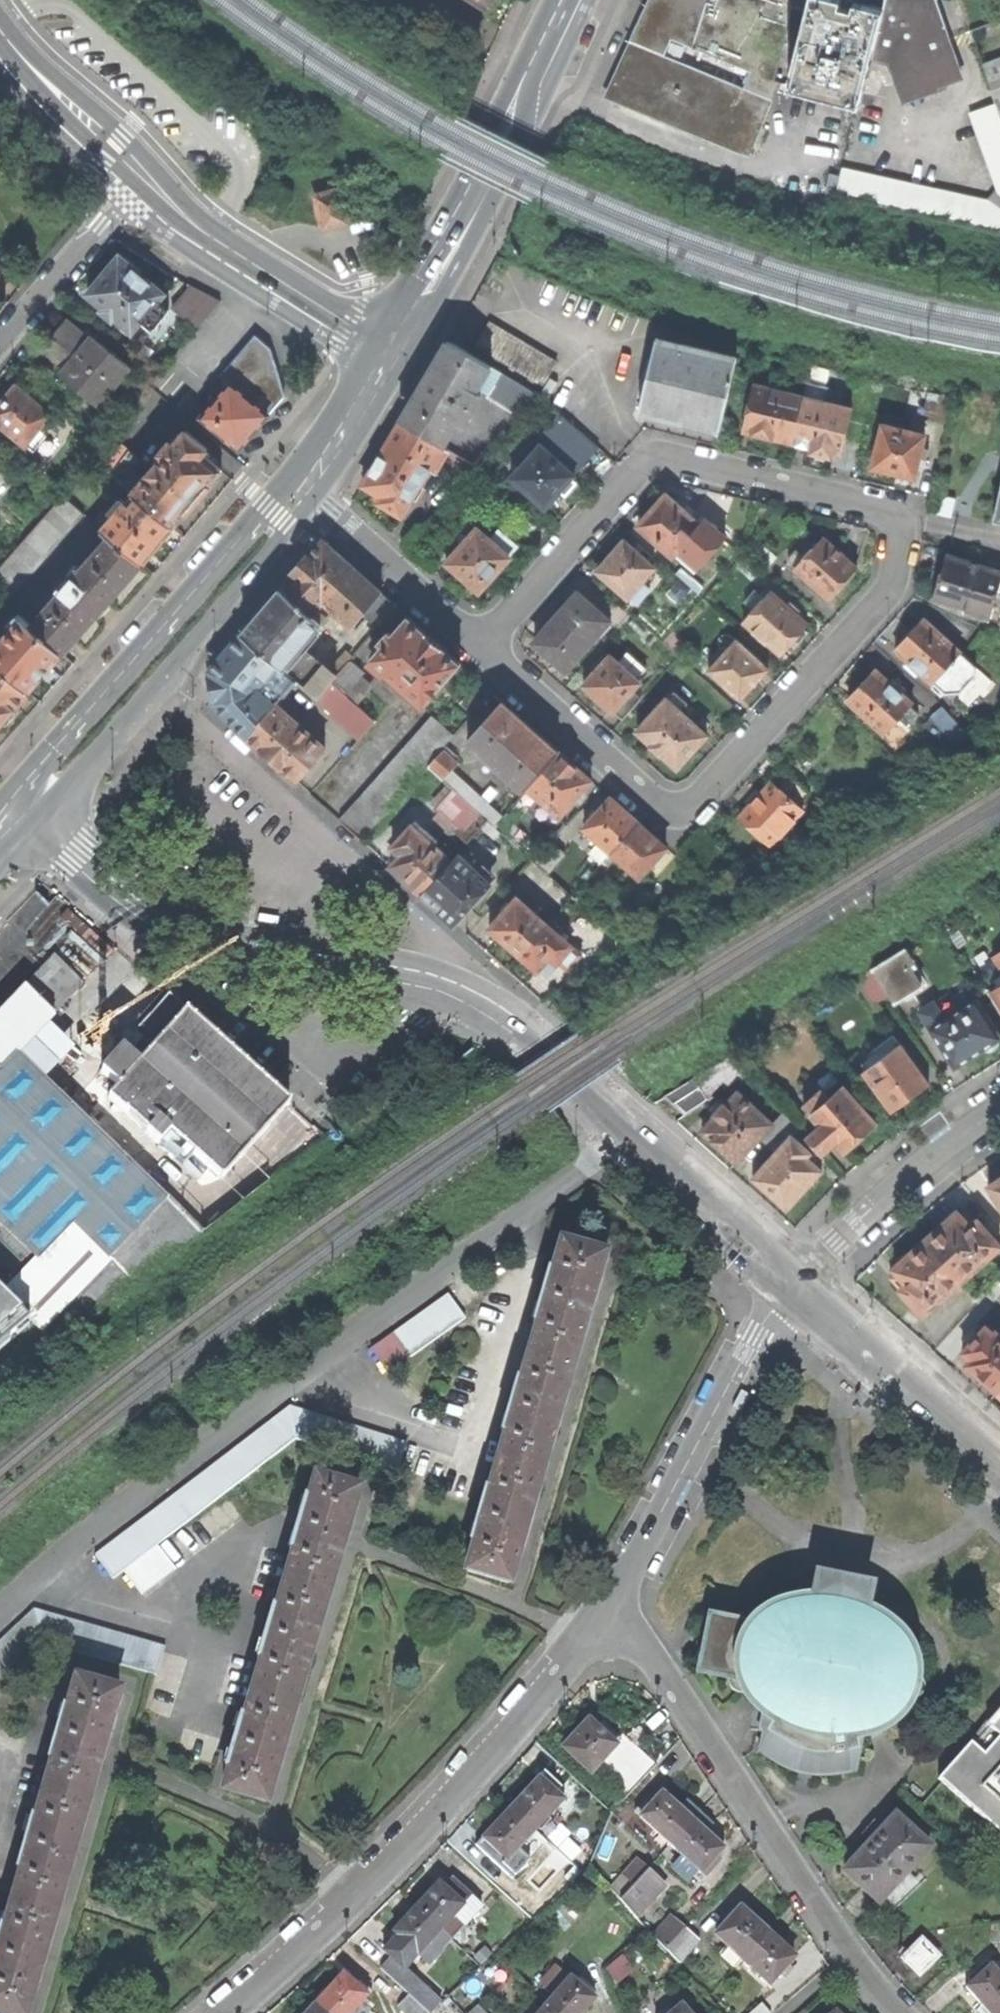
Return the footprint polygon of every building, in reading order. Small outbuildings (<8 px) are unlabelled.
[(485,10),(492,0),(469,0),(485,10)] [(780,83),(775,81),(794,8),(808,11),(811,0),(658,0),(653,9),(645,27),(624,71),(610,101),(735,153),(750,157),(780,83)] [(871,58),(883,8),(857,2),(850,0),(811,0),(808,11),(789,86),(860,103),(871,58)] [(961,76),(935,0),(857,0),(857,2),(883,8),(871,58),(891,61),(902,96),(961,76)] [(985,66),(998,104),(999,109),(999,60),(985,66)] [(998,104),(971,112),(999,189),(988,200),(842,168),(835,196),(999,232),(999,109),(998,104)] [(341,186),(311,194),(321,232),(351,225),(341,186)] [(123,260),(118,256),(100,276),(86,294),(99,305),(97,308),(112,320),(114,318),(131,333),(140,321),(151,331),(167,312),(156,302),(163,294),(138,273),(140,270),(125,258),(123,260)] [(188,292),(169,314),(193,333),(216,306),(206,297),(201,303),(188,292)] [(59,375),(98,407),(129,368),(92,337),(89,341),(64,320),(51,336),(38,352),(62,372),(59,375)] [(476,345),(545,386),(559,363),(490,321),(476,345)] [(203,416),(202,418),(239,449),(264,419),(275,406),(284,395),(278,374),(267,368),(264,357),(270,350),(254,337),(221,377),(230,385),(211,407),(206,402),(198,411),(203,416)] [(640,411),(721,431),(738,357),(658,338),(649,374),(640,411)] [(424,385),(402,421),(445,447),(461,420),(466,423),(482,396),(477,392),(492,366),(459,346),(450,341),(424,385)] [(501,371),(486,396),(522,417),(542,396),(501,371)] [(25,445),(33,452),(46,436),(38,429),(50,415),(16,385),(14,388),(8,386),(5,390),(3,393),(5,398),(0,404),(0,425),(25,445)] [(754,439),(792,448),(803,401),(754,389),(743,436),(754,439)] [(833,457),(842,459),(853,412),(824,405),(826,393),(806,389),(803,401),(792,448),(812,452),(811,457),(821,460),(832,462),(833,457)] [(489,503),(501,490),(478,467),(445,447),(402,421),(375,467),(364,486),(383,497),(379,503),(402,516),(431,469),(436,472),(436,474),(460,487),(465,482),(489,503)] [(896,472),(916,477),(920,459),(927,461),(930,450),(923,448),(926,435),(884,425),(873,467),(896,472)] [(598,447),(579,429),(562,448),(550,437),(513,478),(546,507),(561,490),(565,494),(571,488),(576,483),(571,478),(598,447)] [(173,446),(169,443),(161,452),(165,455),(143,481),(132,472),(140,462),(106,435),(88,457),(133,493),(173,527),(200,495),(220,471),(201,455),(206,450),(184,432),(173,446)] [(111,537),(142,564),(157,546),(173,527),(133,493),(125,503),(121,499),(111,511),(115,515),(102,530),(111,537)] [(640,526),(682,564),(698,547),(693,543),(703,532),(698,528),(700,526),(667,496),(655,510),(640,526)] [(86,515),(66,497),(0,570),(0,577),(16,592),(86,515)] [(458,573),(480,592),(510,557),(509,556),(518,546),(500,529),(490,540),(477,529),(447,563),(458,573)] [(111,537),(31,626),(62,654),(101,610),(142,564),(111,537)] [(794,569),(829,600),(843,584),(858,568),(824,537),(804,558),(796,552),(789,559),(797,566),(794,569)] [(363,575),(323,540),(281,589),(312,616),(324,602),(353,627),(364,615),(378,628),(398,606),(363,575)] [(598,573),(628,600),(629,599),(636,605),(649,590),(642,584),(655,569),(649,564),(653,558),(645,551),(640,556),(625,543),(611,559),(598,573)] [(989,619),(997,594),(999,595),(999,572),(948,556),(942,574),(935,597),(966,606),(965,611),(989,619)] [(323,626),(312,616),(281,589),(261,613),(243,634),(279,665),(317,697),(337,676),(325,666),(321,670),(301,652),(323,626)] [(744,622),(782,656),(794,643),(809,625),(771,591),(744,622)] [(535,643),(566,671),(609,622),(578,594),(557,618),(535,643)] [(388,672),(425,705),(461,664),(434,639),(409,617),(372,658),(381,666),(378,670),(385,676),(388,672)] [(21,618),(0,642),(0,668),(28,692),(44,673),(62,654),(31,626),(21,618)] [(896,649),(945,695),(973,665),(960,654),(959,653),(923,619),(908,636),(896,649)] [(263,685),(279,665),(243,634),(223,658),(210,672),(216,705),(248,738),(271,758),(297,781),(326,748),(284,713),(283,713),(275,706),(281,700),(263,685)] [(711,671),(742,699),(763,676),(769,669),(737,641),(731,636),(728,636),(725,636),(722,637),(720,640),(719,643),(719,646),(722,650),(711,662),(715,666),(711,671)] [(614,713),(623,721),(642,699),(633,692),(640,683),(637,680),(647,668),(628,652),(618,663),(611,656),(583,686),(601,702),(613,713),(614,713)] [(350,661),(337,676),(317,697),(361,738),(377,721),(346,694),(364,673),(350,661)] [(28,692),(0,668),(0,723),(1,722),(2,723),(6,723),(11,718),(15,714),(14,710),(14,708),(28,692)] [(849,700),(886,734),(899,720),(907,727),(919,713),(911,706),(913,705),(876,671),(863,685),(849,700)] [(662,754),(678,768),(707,736),(682,713),(689,705),(674,692),(667,701),(666,700),(638,733),(652,746),(651,747),(656,752),(660,756),(662,754)] [(534,729),(504,702),(468,742),(523,791),(527,787),(559,751),(534,729)] [(942,706),(929,717),(947,736),(959,725),(942,706)] [(360,839),(454,735),(433,717),(340,821),(360,839)] [(445,747),(428,767),(476,811),(487,821),(493,826),(500,817),(466,787),(467,786),(451,772),(457,765),(453,761),(457,758),(445,747)] [(581,793),(592,780),(579,769),(559,751),(527,787),(560,816),(571,804),(572,804),(580,794),(581,793)] [(773,782),(800,807),(812,793),(785,768),(773,782)] [(803,810),(800,807),(773,782),(766,789),(760,796),(756,792),(747,803),(750,806),(739,819),(770,846),(803,810)] [(584,828),(611,853),(639,822),(626,811),(612,798),(584,828)] [(467,843),(487,821),(476,811),(456,834),(467,843)] [(611,853),(639,878),(666,847),(657,839),(639,822),(611,853)] [(396,871),(421,894),(451,860),(412,825),(392,848),(400,856),(391,866),(396,871)] [(457,855),(451,860),(421,894),(440,911),(455,924),(490,885),(457,855)] [(517,899),(490,929),(503,941),(520,956),(548,925),(517,899)] [(281,926),(282,918),(265,916),(261,916),(260,920),(260,924),(281,926)] [(906,949),(871,970),(888,995),(893,1002),(921,985),(910,966),(915,963),(906,949)] [(873,1004),(888,995),(871,970),(857,979),(873,1004)] [(200,971),(199,979),(216,981),(220,981),(221,977),(221,973),(200,971)] [(999,1004),(999,985),(992,991),(999,1004)] [(955,1066),(976,1054),(999,1038),(999,1037),(977,1000),(944,1020),(934,1004),(920,1013),(930,1029),(932,1028),(955,1066)] [(220,1181),(288,1105),(236,1058),(187,1013),(140,1064),(123,1048),(103,1071),(119,1085),(107,1098),(158,1144),(169,1133),(220,1181)] [(38,1327),(171,1208),(0,1041),(0,1281),(38,1327)] [(863,1072),(892,1112),(908,1100),(928,1084),(899,1044),(863,1072)] [(666,1097),(686,1115),(750,1075),(733,1056),(666,1097)] [(807,1138),(822,1156),(835,1144),(843,1153),(850,1147),(849,1145),(856,1139),(874,1123),(843,1087),(829,1099),(821,1090),(804,1106),(821,1125),(807,1138)] [(735,1162),(759,1136),(771,1123),(738,1094),(726,1106),(724,1104),(715,1114),(716,1116),(702,1132),(718,1147),(735,1162)] [(753,1177),(787,1208),(802,1191),(820,1171),(805,1157),(809,1152),(791,1136),(797,1128),(782,1111),(771,1123),(759,1136),(776,1152),(753,1177)] [(999,1204),(999,1177),(987,1184),(999,1204)] [(942,1224),(925,1240),(961,1279),(976,1266),(977,1267),(987,1259),(985,1257),(999,1245),(976,1220),(969,1226),(956,1211),(953,1214),(949,1213),(945,1216),(942,1219),(942,1224)] [(900,1288),(923,1313),(937,1301),(939,1303),(947,1295),(945,1294),(961,1279),(925,1240),(906,1256),(901,1256),(899,1258),(896,1261),(896,1266),(893,1268),(907,1282),(900,1288)] [(562,1244),(530,1354),(572,1366),(585,1320),(589,1321),(591,1312),(593,1302),(591,1302),(603,1255),(562,1244)] [(0,1281),(0,1359),(38,1327),(0,1281)] [(393,1373),(468,1316),(450,1291),(374,1348),(393,1373)] [(995,1391),(999,1386),(999,1335),(995,1330),(992,1332),(984,1325),(961,1351),(970,1359),(965,1364),(969,1368),(995,1391)] [(500,1463),(542,1474),(555,1428),(558,1429),(560,1420),(562,1412),(560,1412),(572,1366),(530,1354),(500,1463)] [(112,1580),(123,1572),(157,1545),(298,1440),(397,1472),(407,1442),(291,1406),(94,1555),(112,1580)] [(529,1521),(542,1474),(500,1463),(468,1572),(511,1585),(524,1538),(527,1539),(529,1530),(532,1521),(529,1521)] [(317,1477),(287,1580),(328,1592),(342,1546),(345,1547),(347,1539),(349,1530),(347,1530),(359,1490),(317,1477)] [(157,1545),(123,1572),(140,1595),(175,1569),(157,1545)] [(287,1580),(255,1688),(295,1701),(309,1654),(312,1655),(315,1645),(317,1638),(314,1638),(328,1592),(287,1580)] [(820,1778),(855,1775),(861,1743),(858,1743),(857,1739),(878,1731),(889,1724),(897,1716),(904,1707),(908,1697),(922,1685),(912,1677),(911,1663),(907,1649),(899,1638),(890,1628),(878,1620),(865,1612),(869,1590),(818,1580),(814,1602),(810,1601),(797,1602),(785,1605),(773,1609),(761,1615),(749,1622),(719,1616),(712,1620),(699,1674),(730,1679),(729,1685),(735,1692),(744,1692),(753,1706),(769,1721),(766,1722),(759,1753),(791,1771),(808,1777),(820,1778)] [(42,1645),(156,1678),(165,1647),(36,1609),(0,1643),(0,1684),(42,1645)] [(76,1679),(45,1789),(86,1801),(100,1754),(103,1755),(106,1746),(108,1739),(104,1738),(118,1691),(76,1679)] [(224,1789),(265,1802),(277,1764),(279,1765),(282,1757),(284,1749),(281,1749),(295,1701),(255,1688),(224,1789)] [(990,1722),(999,1731),(999,1710),(990,1722)] [(971,1743),(986,1756),(999,1739),(999,1731),(990,1722),(971,1743)] [(591,1775),(617,1747),(603,1734),(591,1723),(564,1749),(591,1775)] [(999,1831),(999,1739),(986,1756),(971,1743),(940,1779),(999,1831)] [(563,1801),(540,1780),(529,1792),(513,1809),(536,1830),(563,1801)] [(45,1789),(14,1898),(55,1909),(68,1864),(71,1865),(73,1856),(75,1849),(73,1848),(86,1801),(45,1789)] [(636,1814),(670,1845),(699,1815),(687,1803),(680,1810),(671,1802),(663,1794),(651,1806),(647,1802),(636,1814)] [(507,1862),(536,1830),(513,1809),(494,1828),(484,1839),(507,1862)] [(701,1873),(706,1878),(715,1867),(710,1863),(722,1851),(712,1841),(705,1834),(711,1827),(699,1815),(670,1845),(699,1873),(701,1873)] [(892,1911),(922,1886),(907,1871),(929,1848),(896,1816),(881,1832),(878,1830),(869,1839),(872,1842),(843,1872),(863,1890),(877,1903),(880,1900),(892,1911)] [(622,1876),(632,1886),(647,1871),(635,1861),(622,1876)] [(620,1899),(637,1918),(665,1889),(647,1871),(632,1886),(620,1899)] [(463,1927),(481,1909),(451,1881),(443,1889),(440,1886),(433,1894),(418,1909),(450,1938),(461,1926),(463,1927)] [(55,1909),(14,1898),(0,1944),(0,2011),(7,2012),(25,2012),(37,1973),(39,1973),(42,1965),(44,1957),(42,1956),(55,1909)] [(450,1938),(418,1909),(402,1925),(395,1932),(400,1937),(385,1952),(391,1958),(379,1968),(409,1995),(428,2012),(431,2012),(442,2002),(405,1967),(419,1953),(428,1962),(450,1938)] [(742,1909),(716,1936),(728,1946),(721,1955),(735,1967),(743,1959),(767,1932),(748,1915),(742,1909)] [(674,1922),(656,1939),(665,1949),(683,1930),(674,1922)] [(685,1927),(683,1930),(665,1949),(680,1964),(700,1942),(685,1927)] [(785,1949),(767,1932),(743,1959),(768,1984),(793,1956),(785,1949)] [(600,1953),(609,1963),(629,1945),(620,1935),(600,1953)] [(937,1955),(919,1938),(900,1958),(918,1975),(937,1955)] [(987,1962),(969,1977),(973,1982),(967,1987),(976,1998),(982,2004),(975,2010),(978,2012),(998,2012),(999,2011),(999,1974),(993,1965),(991,1966),(987,1962)] [(545,2007),(552,2012),(582,2012),(584,2011),(595,1998),(587,1992),(590,1988),(581,1981),(578,1983),(559,1965),(542,1982),(556,1996),(545,2007)] [(366,1995),(343,1974),(333,1984),(314,2004),(325,2012),(350,2012),(366,1995)] [(409,1995),(397,2007),(403,2012),(428,2012),(409,1995)] [(314,2004),(306,2012),(325,2012),(314,2004)] [(479,2004),(467,2012),(487,2012),(479,2004)] [(682,2005),(672,2012),(689,2012),(682,2005)]
